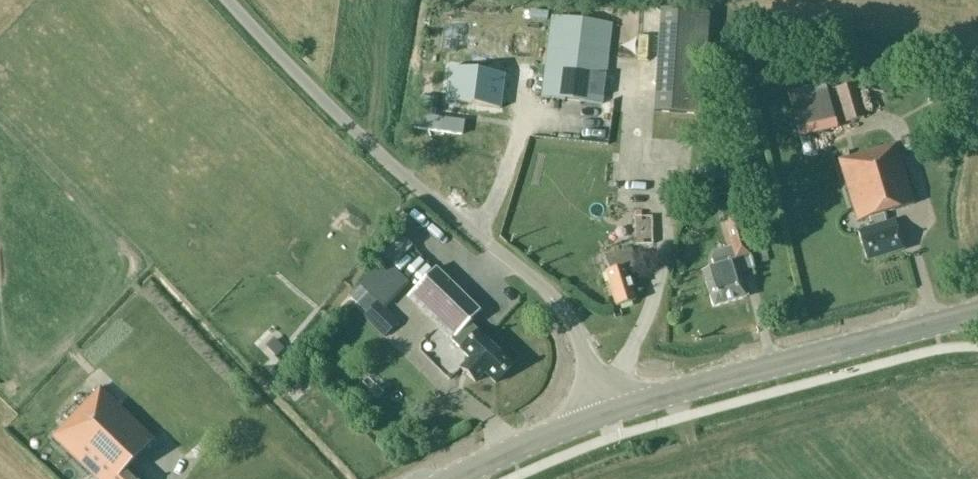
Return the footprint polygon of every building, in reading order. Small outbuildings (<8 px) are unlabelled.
[(547,20),(547,12),(530,10),(529,18),(547,20)] [(708,15),(660,11),(653,111),(701,114),(708,15)] [(613,75),(605,74),(612,23),(551,16),(541,96),(601,104),(604,83),(612,85),(613,75)] [(441,50),(456,52),(459,29),(443,27),(441,50)] [(505,81),(451,73),(446,107),(500,116),(505,81)] [(844,121),(845,122),(863,116),(853,83),(835,88),(844,121)] [(786,93),(793,123),(831,115),(824,84),(786,93)] [(436,94),(417,88),(407,118),(426,124),(436,94)] [(603,120),(564,118),(563,141),(602,143),(603,120)] [(895,143),(838,159),(857,221),(868,218),(871,227),(857,231),(866,261),(903,250),(894,219),(885,222),(883,213),(913,204),(895,143)] [(723,212),(713,215),(716,223),(723,221),(731,248),(715,252),(711,259),(714,268),(702,271),(713,307),(746,297),(739,273),(753,269),(737,216),(737,217),(733,205),(722,208),(723,212)] [(652,217),(634,217),(633,245),(653,245),(652,217)] [(631,247),(604,255),(609,270),(605,271),(616,307),(635,301),(625,270),(637,267),(631,247)] [(412,299),(456,341),(455,342),(474,360),(466,369),(475,377),(484,369),(493,377),(507,362),(477,334),(481,330),(474,323),(484,313),(438,270),(412,299)] [(362,317),(384,339),(400,323),(377,301),(362,317)] [(272,346),(265,355),(278,364),(284,355),(272,346)] [(52,437),(96,478),(140,478),(127,467),(154,439),(99,388),(52,437)]
